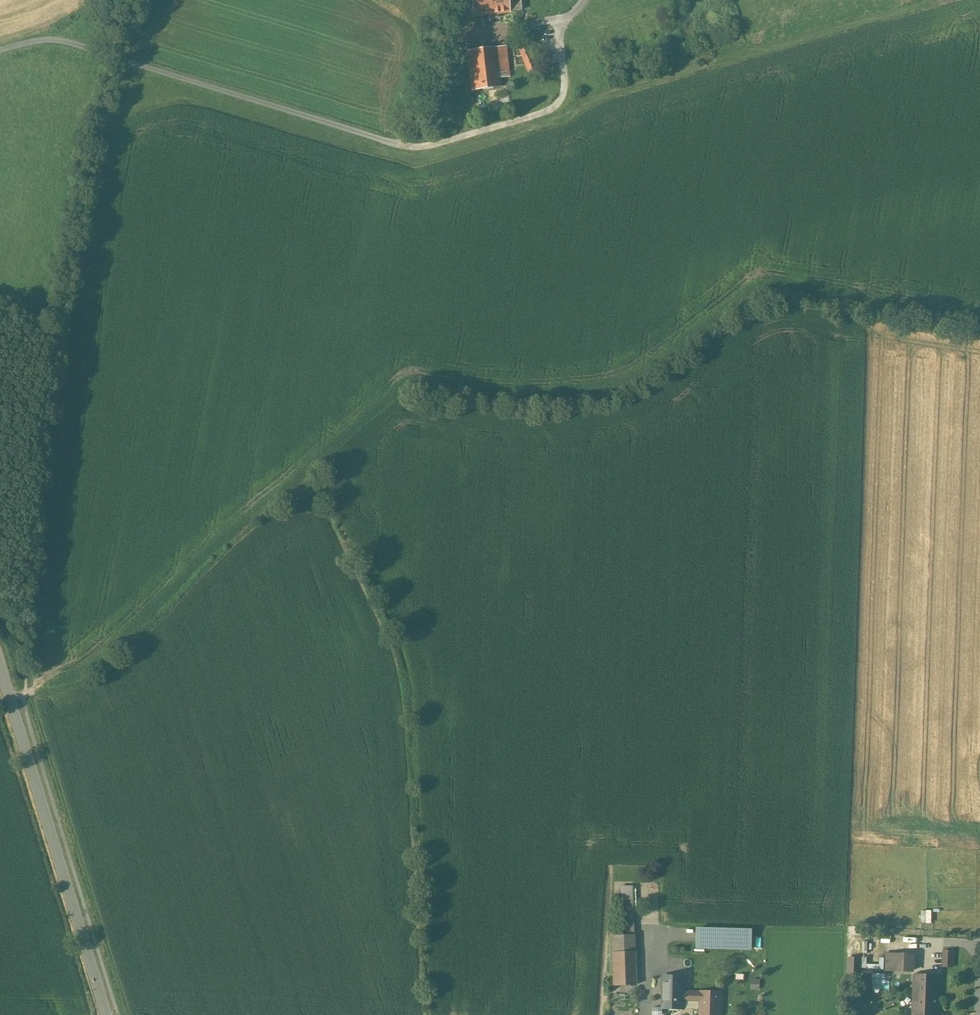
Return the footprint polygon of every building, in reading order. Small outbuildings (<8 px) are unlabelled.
[(474,15),(491,13),(490,0),(472,0),(474,15)] [(491,13),(522,9),(521,0),(490,0),(491,13)] [(531,56),(525,42),(518,45),(529,71),(538,67),(533,54),(531,56)] [(506,46),(496,47),(498,71),(509,70),(506,46)] [(496,47),(468,50),(472,90),(500,86),(498,71),(496,47)] [(632,886),(620,887),(622,935),(611,935),(613,985),(636,984),(632,886)] [(932,923),(932,910),(922,910),(922,923),(932,923)] [(740,935),(661,932),(660,945),(740,948),(740,935)] [(955,967),(955,950),(943,950),(943,967),(955,967)] [(911,954),(886,953),(886,969),(912,971),(912,953),(911,953),(911,954)] [(861,964),(849,964),(849,971),(861,972),(861,964)] [(915,975),(913,1014),(938,1014),(939,976),(915,975)] [(701,991),(701,992),(684,991),(684,977),(664,976),(663,1007),(683,1008),(684,1000),(701,1000),(700,1014),(721,1014),(722,992),(701,991)] [(760,989),(761,979),(753,979),(752,989),(760,989)]
